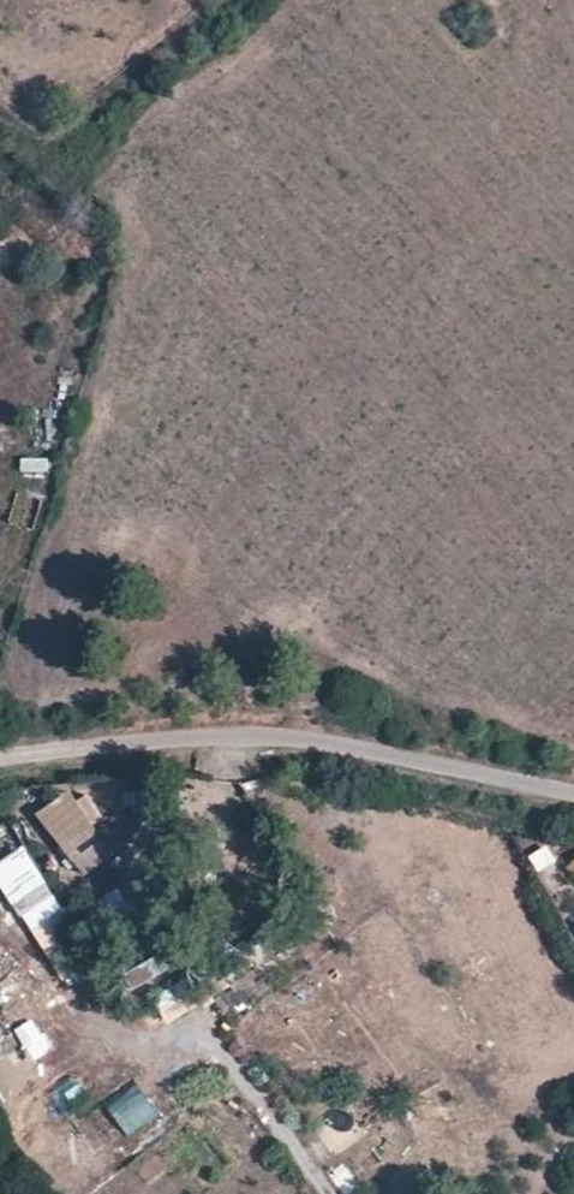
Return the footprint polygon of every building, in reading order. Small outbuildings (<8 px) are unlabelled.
[(113,854),(98,835),(71,857),(85,875),(113,854)] [(0,861),(0,886),(15,912),(51,891),(25,846),(0,861)] [(547,847),(529,857),(538,873),(556,863),(547,847)] [(155,995),(163,1016),(188,1007),(181,986),(155,995)] [(35,1020),(15,1029),(30,1061),(50,1052),(35,1020)] [(107,1102),(125,1137),(159,1119),(141,1084),(107,1102)]
